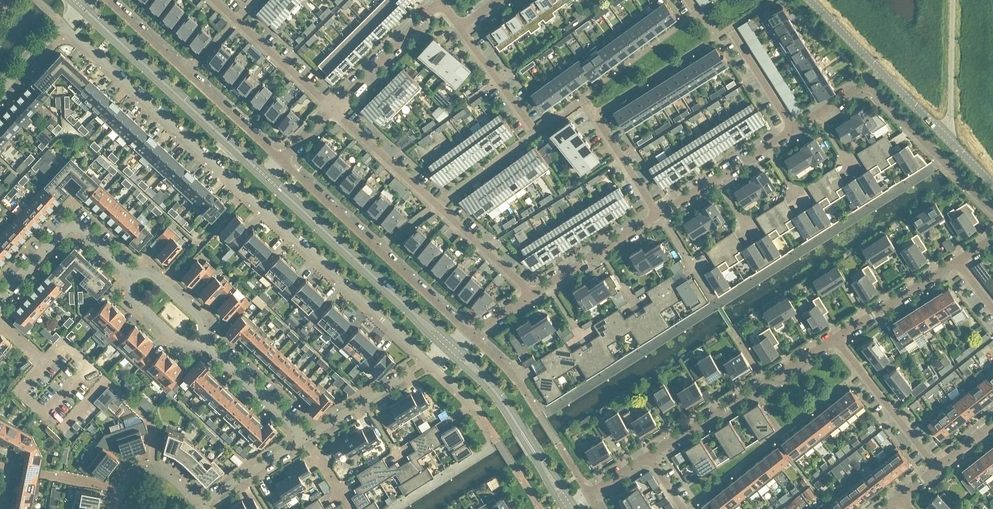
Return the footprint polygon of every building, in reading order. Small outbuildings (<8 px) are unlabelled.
[(167,0),(151,0),(146,5),(155,13),(161,7),(164,10),(168,5),(165,2),(167,0)] [(205,1),(204,0),(200,0),(195,6),(198,9),(205,1)] [(279,0),(268,0),(266,3),(282,18),(289,10),(279,0)] [(295,0),(279,0),(289,10),(297,2),(295,0)] [(396,0),(383,0),(381,2),(396,18),(405,9),(403,6),(402,6),(396,0)] [(531,1),(543,19),(546,22),(548,20),(555,15),(554,13),(553,12),(558,8),(552,0),(532,0),(531,1)] [(575,1),(574,0),(552,0),(558,8),(566,2),(569,5),(575,1)] [(543,19),(531,1),(516,12),(529,29),(529,30),(531,33),(534,31),(541,25),(539,23),(539,22),(543,19)] [(178,15),(183,10),(174,2),(160,17),(169,25),(174,19),(177,22),(182,18),(178,15)] [(396,18),(381,2),(372,11),(387,27),(396,18)] [(676,18),(670,10),(664,2),(655,9),(666,25),(676,18)] [(282,18),(266,3),(256,13),(266,22),(268,20),(274,26),(282,18)] [(769,27),(788,15),(788,16),(790,15),(783,5),(772,12),(769,7),(760,13),(769,27)] [(602,15),(609,10),(607,6),(600,11),(602,15)] [(326,15),(331,11),(327,7),(323,11),(326,15)] [(591,7),(584,13),(587,17),(594,12),(591,7)] [(666,25),(655,9),(646,16),(657,31),(666,25)] [(212,21),(219,14),(215,11),(208,18),(212,21)] [(322,20),(326,15),(323,11),(318,16),(322,20)] [(387,27),(372,11),(363,20),(378,36),(387,27)] [(596,20),(602,15),(600,11),(593,16),(596,20)] [(529,29),(516,12),(501,22),(514,40),(529,30),(529,29)] [(584,13),(576,18),(577,18),(580,22),(587,17),(584,13)] [(192,27),(197,22),(188,14),(173,30),(182,38),(188,32),(191,35),(195,30),(192,27)] [(793,25),(788,16),(788,15),(769,27),(775,36),(793,25)] [(657,31),(646,16),(636,23),(648,38),(657,31)] [(569,23),(572,27),(580,22),(577,18),(569,23)] [(378,36),(363,20),(354,29),(369,45),(378,36)] [(584,28),(591,23),(588,20),(581,25),(584,28)] [(514,40),(501,22),(487,33),(489,36),(500,51),(514,40)] [(740,31),(748,26),(745,22),(737,27),(738,27),(740,31)] [(648,38),(636,23),(627,29),(639,45),(648,38)] [(577,33),(584,28),(581,25),(575,30),(577,33)] [(781,46),(799,34),(793,25),(775,36),(781,46)] [(213,37),(210,35),(210,34),(208,32),(201,26),(187,42),(196,50),(201,44),(204,47),(213,37)] [(232,40),(239,32),(235,29),(228,36),(232,40)] [(318,29),(315,32),(319,37),(323,34),(318,29)] [(369,45),(354,29),(345,38),(360,53),(369,45)] [(639,45),(627,29),(618,36),(629,52),(639,45)] [(298,43),(303,38),(300,34),(299,35),(297,33),(293,37),(295,39),(298,43)] [(566,42),(572,37),(570,33),(563,38),(566,42)] [(319,40),(317,38),(313,34),(310,38),(313,41),(315,43),(319,40)] [(786,55),(805,43),(799,34),(781,46),(786,55)] [(428,61),(443,44),(442,44),(443,43),(434,36),(419,53),(428,61)] [(629,52),(618,36),(609,43),(620,58),(629,52)] [(360,53),(345,38),(336,47),(351,62),(360,53)] [(559,46),(566,42),(563,38),(556,43),(559,46)] [(245,52),(252,45),(249,42),(242,49),(245,52)] [(620,58),(609,43),(599,50),(611,65),(620,58)] [(792,64),(811,52),(805,43),(786,55),(792,64)] [(225,58),(229,53),(222,45),(221,44),(206,60),(215,68),(221,62),(224,65),(228,60),(225,58)] [(303,44),(298,49),(302,53),(307,48),(303,44)] [(452,51),(444,44),(443,45),(443,44),(428,61),(438,69),(452,52),(451,52),(452,51)] [(351,62),(336,47),(327,56),(342,71),(351,62)] [(547,55),(554,50),(551,47),(545,52),(547,55)] [(728,64),(723,56),(721,57),(721,56),(716,48),(706,54),(717,71),(728,64)] [(611,65),(599,50),(590,56),(602,72),(611,65)] [(447,77),(461,60),(462,59),(453,52),(452,53),(452,52),(438,69),(447,77)] [(540,60),(547,55),(545,52),(538,56),(540,60)] [(798,73),(817,61),(811,52),(792,64),(798,73)] [(74,66),(60,53),(48,67),(55,73),(61,67),(67,73),(74,66)] [(259,65),(266,57),(262,54),(256,62),(259,65)] [(717,71),(706,54),(697,60),(708,77),(717,71)] [(342,71),(327,56),(317,65),(327,74),(324,76),(331,82),(342,71)] [(602,72),(590,56),(581,63),(579,59),(579,60),(592,79),(602,72)] [(239,70),(243,65),(234,57),(220,73),(229,81),(234,75),(237,78),(242,73),(239,70)] [(470,68),(461,60),(447,77),(456,85),(470,68)] [(529,68),(535,64),(533,60),(526,65),(529,68)] [(592,79),(579,60),(569,67),(581,82),(590,76),(592,79)] [(708,77),(697,60),(688,65),(699,83),(708,77)] [(804,82),(822,70),(817,61),(798,73),(804,82)] [(522,73),(529,68),(526,65),(519,70),(522,73)] [(699,83),(688,65),(679,71),(690,88),(699,83)] [(75,93),(88,79),(74,66),(67,73),(73,79),(67,85),(75,93)] [(49,80),(55,73),(48,67),(35,81),(49,94),(56,86),(49,80)] [(273,78),(280,70),(276,67),(269,74),(273,78)] [(581,82),(569,67),(560,73),(572,89),(581,82)] [(422,87),(403,68),(395,76),(414,95),(422,87)] [(260,81),(257,78),(248,70),(234,85),(243,94),(248,88),(251,91),(260,81)] [(809,91),(828,79),(822,70),(804,82),(809,91)] [(690,88),(679,71),(670,77),(681,94),(690,88)] [(572,89),(560,73),(551,80),(562,96),(572,89)] [(414,95),(395,76),(388,84),(406,102),(414,95)] [(681,94),(670,77),(660,83),(671,100),(681,94)] [(83,100),(96,85),(88,79),(75,93),(83,100)] [(815,101),(834,89),(828,79),(809,91),(815,101)] [(287,90),(294,83),(290,80),(283,87),(287,90)] [(562,96),(551,80),(542,87),(553,102),(562,96)] [(728,88),(736,83),(734,80),(726,85),(728,88)] [(49,94),(35,81),(28,88),(42,101),(49,94)] [(266,96),(271,91),(262,83),(248,98),(257,106),(262,101),(265,103),(269,99),(266,96)] [(671,100),(660,83),(651,89),(662,106),(671,100)] [(406,102),(388,84),(380,92),(399,110),(406,102)] [(90,106),(103,92),(96,85),(83,100),(90,106)] [(719,94),(726,90),(724,86),(717,91),(719,94)] [(553,102),(542,87),(532,94),(544,109),(553,102)] [(42,101),(28,88),(21,96),(35,109),(42,101)] [(438,99),(443,93),(438,89),(433,94),(438,99)] [(662,106),(651,89),(642,94),(653,112),(662,106)] [(712,99),(719,94),(717,91),(710,95),(712,99)] [(98,113),(111,99),(103,92),(90,106),(98,113)] [(399,110),(380,92),(372,99),(391,118),(399,110)] [(300,103),(307,96),(304,93),(297,100),(300,103)] [(653,112),(642,94),(633,100),(644,117),(653,112)] [(288,106),(285,104),(276,95),(261,111),(270,119),(276,113),(279,116),(288,106)] [(35,109),(21,96),(14,103),(28,116),(35,109)] [(701,106),(708,101),(705,98),(698,102),(701,106)] [(105,120),(118,106),(111,99),(98,113),(105,120)] [(391,118),(372,99),(361,110),(369,118),(369,117),(371,119),(374,117),(380,123),(387,116),(390,118),(391,118)] [(644,117),(633,100),(624,106),(635,123),(644,117)] [(694,110),(701,106),(698,102),(691,107),(694,110)] [(28,116),(14,103),(7,111),(21,124),(28,116)] [(760,111),(758,109),(756,111),(751,103),(744,108),(756,127),(765,121),(760,111)] [(440,120),(449,114),(440,105),(432,113),(440,120)] [(113,127),(126,113),(118,106),(105,120),(113,127)] [(635,123),(624,106),(614,112),(625,129),(635,123)] [(888,123),(877,112),(871,115),(865,106),(852,114),(854,116),(862,129),(863,132),(869,128),(872,133),(888,123)] [(303,120),(299,116),(297,114),(296,114),(290,108),(275,124),(284,132),(290,126),(293,129),(293,130),(303,120)] [(756,127),(744,108),(735,114),(746,133),(756,127)] [(689,113),(687,109),(680,114),(682,117),(689,113)] [(7,111),(0,118),(14,131),(21,124),(7,111)] [(120,134),(133,120),(126,113),(113,127),(120,134)] [(512,129),(500,113),(491,120),(504,138),(513,131),(512,129)] [(682,117),(680,114),(673,118),(675,122),(682,117)] [(746,133),(735,114),(725,120),(737,138),(746,133)] [(50,116),(47,120),(52,125),(55,121),(50,116)] [(862,129),(854,116),(837,127),(845,140),(862,129)] [(0,118),(0,132),(7,139),(14,131),(0,118)] [(436,123),(433,119),(427,123),(430,127),(436,123)] [(559,143),(576,129),(577,128),(569,119),(551,133),(559,143)] [(128,141),(141,127),(133,120),(120,134),(128,141)] [(482,126),(495,144),(504,138),(491,120),(482,126)] [(737,138),(725,120),(716,126),(728,144),(737,138)] [(671,125),(669,121),(662,125),(664,129),(671,125)] [(335,135),(342,128),(336,122),(329,130),(335,135)] [(425,131),(430,127),(427,123),(422,127),(425,131)] [(664,129),(662,125),(655,130),(657,133),(664,129)] [(495,144),(482,126),(473,133),(486,151),(495,144)] [(728,144),(716,126),(706,132),(718,150),(728,144)] [(135,148),(148,134),(141,127),(128,141),(135,148)] [(584,137),(577,129),(577,130),(576,129),(559,143),(566,152),(584,138),(583,138),(584,137)] [(413,140),(418,136),(415,132),(410,136),(413,140)] [(653,136),(651,132),(644,137),(646,141),(653,136)] [(718,150),(706,132),(697,138),(709,156),(718,150)] [(486,151),(473,133),(465,139),(478,157),(486,151)] [(143,155),(156,141),(148,134),(135,148),(143,155)] [(433,139),(429,134),(423,138),(428,143),(433,139)] [(407,144),(413,140),(410,136),(404,140),(407,144)] [(337,152),(334,149),(327,142),(326,141),(325,141),(322,138),(321,137),(312,147),(316,151),(311,157),(320,165),(325,159),(329,162),(337,152)] [(639,145),(646,141),(644,137),(637,141),(639,145)] [(350,149),(357,142),(354,138),(347,146),(350,149)] [(428,143),(423,138),(418,141),(422,147),(428,143)] [(574,162),(591,148),(592,148),(585,138),(584,139),(584,138),(566,152),(574,162)] [(709,156),(697,138),(688,144),(699,162),(709,156)] [(825,155),(816,141),(814,138),(801,146),(803,148),(811,161),(812,164),(825,155)] [(478,157),(465,139),(456,146),(469,164),(478,157)] [(150,162),(163,148),(156,141),(143,155),(150,162)] [(884,153),(876,141),(871,144),(879,156),(884,153)] [(699,162),(688,144),(678,149),(690,168),(699,162)] [(879,156),(871,144),(866,147),(874,159),(879,156)] [(927,163),(917,153),(914,154),(908,145),(887,158),(884,153),(879,156),(886,168),(899,159),(909,174),(903,178),(903,179),(932,161),(931,160),(927,163)] [(469,164),(456,146),(447,152),(460,170),(469,164)] [(538,150),(535,146),(526,153),(542,174),(550,168),(545,160),(542,156),(538,150)] [(542,147),(538,150),(542,156),(547,153),(548,152),(545,148),(542,147)] [(55,155),(48,148),(41,157),(45,161),(48,163),(55,155)] [(158,169),(171,155),(163,148),(150,162),(158,169)] [(600,164),(597,159),(599,158),(591,148),(574,162),(582,171),(588,166),(591,170),(600,164)] [(811,161),(803,148),(786,159),(794,172),(811,161)] [(690,168),(678,149),(669,155),(681,174),(690,168)] [(364,162),(371,154),(367,151),(361,159),(364,162)] [(460,170),(447,152),(438,158),(451,176),(460,170)] [(542,174),(526,153),(517,159),(533,181),(542,174)] [(351,165),(348,162),(339,154),(325,169),(334,178),(339,172),(342,175),(351,165)] [(165,176),(178,162),(171,155),(158,169),(165,176)] [(681,174),(669,155),(659,161),(671,180),(681,174)] [(883,191),(873,176),(886,168),(879,156),(874,159),(877,164),(856,177),(871,199),(889,188),(889,187),(883,191)] [(42,164),(45,161),(41,157),(31,167),(35,171),(42,164)] [(84,171),(70,158),(58,172),(65,179),(71,173),(77,178),(84,171)] [(451,176),(438,158),(429,165),(434,172),(431,175),(441,184),(451,176)] [(533,181),(517,159),(509,166),(524,187),(533,181)] [(140,160),(132,170),(137,174),(145,164),(140,160)] [(671,180),(659,161),(650,168),(661,186),(671,180)] [(173,183),(186,168),(178,162),(165,176),(173,183)] [(378,175),(385,167),(381,164),(374,171),(378,175)] [(524,187),(509,166),(500,172),(515,193),(524,187)] [(357,180),(362,175),(353,167),(339,182),(348,190),(353,185),(356,187),(360,183),(357,180)] [(180,189),(193,175),(186,168),(173,183),(180,189)] [(775,187),(765,173),(764,170),(751,178),(752,181),(760,193),(762,196),(775,187)] [(85,198),(98,184),(84,171),(77,178),(83,184),(77,191),(85,198)] [(3,179),(9,184),(16,176),(10,172),(3,179)] [(59,185),(65,179),(58,172),(44,186),(59,199),(66,191),(59,185)] [(515,193),(500,172),(491,178),(506,200),(515,193)] [(603,178),(600,173),(594,177),(596,182),(603,178)] [(833,185),(826,173),(820,176),(828,188),(833,185)] [(188,196),(201,182),(193,175),(180,189),(188,196)] [(828,188),(820,176),(816,179),(823,191),(828,188)] [(402,183),(395,177),(388,184),(395,190),(402,183)] [(596,182),(594,177),(588,181),(590,185),(596,182)] [(853,211),(871,199),(856,177),(836,190),(833,185),(828,188),(835,200),(849,191),(858,206),(852,210),(853,211)] [(506,200),(491,178),(482,185),(497,206),(506,200)] [(379,190),(376,188),(367,179),(352,195),(361,203),(367,197),(370,200),(379,190)] [(760,193),(752,181),(735,191),(744,204),(760,193)] [(195,203),(208,189),(201,182),(188,196),(195,203)] [(93,205),(106,191),(98,184),(85,198),(93,205)] [(497,206),(482,185),(473,191),(489,212),(497,206)] [(566,190),(563,185),(557,189),(560,194),(566,190)] [(59,199),(44,186),(38,194),(52,207),(59,199)] [(629,204),(619,187),(609,193),(621,212),(626,209),(625,207),(626,205),(629,204)] [(832,223),(822,208),(835,200),(828,188),(823,191),(827,196),(806,209),(806,210),(820,231),(838,220),(838,219),(832,223)] [(203,210),(216,196),(208,189),(195,203),(203,210)] [(405,200),(412,193),(409,189),(402,197),(405,200)] [(100,212),(113,198),(106,191),(93,205),(100,212)] [(489,212),(473,191),(460,201),(470,210),(472,209),(477,216),(486,210),(488,213),(489,212)] [(393,203),(390,200),(381,192),(366,208),(375,216),(381,210),(384,213),(393,203)] [(621,212),(609,193),(599,199),(611,218),(621,212)] [(52,207),(38,194),(31,201),(45,214),(52,207)] [(210,217),(223,203),(216,196),(203,210),(210,217)] [(107,219),(121,205),(113,198),(100,212),(107,219)] [(611,218),(599,199),(590,205),(602,224),(611,218)] [(45,214),(31,201),(24,209),(38,222),(45,214)] [(724,219),(715,205),(713,202),(700,210),(701,213),(710,226),(711,228),(724,219)] [(979,221),(972,211),(973,210),(974,210),(966,202),(954,210),(953,208),(947,212),(948,213),(951,218),(962,236),(975,228),(973,224),(979,221)] [(777,220),(770,208),(766,203),(765,204),(763,209),(765,211),(773,223),(777,220)] [(921,231),(944,216),(936,203),(913,218),(921,231)] [(115,226),(128,212),(121,205),(107,219),(115,226)] [(409,219),(404,213),(402,211),(401,211),(395,205),(380,220),(389,229),(395,223),(399,227),(410,219),(409,218),(409,219)] [(535,209),(532,205),(526,209),(528,214),(535,209)] [(602,224),(590,205),(580,211),(592,230),(602,224)] [(782,217),(775,205),(770,208),(777,220),(782,217)] [(528,214),(526,209),(524,207),(519,210),(523,217),(528,214)] [(38,222),(24,209),(17,216),(31,229),(38,222)] [(820,231),(806,210),(806,209),(785,222),(782,217),(777,220),(785,232),(798,223),(808,239),(802,242),(802,243),(820,231)] [(592,230),(580,211),(570,218),(582,236),(592,230)] [(122,233),(135,219),(128,212),(115,226),(122,233)] [(236,232),(244,223),(242,221),(243,221),(242,219),(243,218),(238,213),(237,215),(236,214),(220,231),(229,239),(226,242),(230,247),(240,236),(236,232)] [(431,223),(437,216),(438,216),(435,213),(426,219),(431,223)] [(710,226),(701,213),(685,223),(693,236),(710,226)] [(31,229),(17,216),(10,224),(24,237),(31,229)] [(582,236),(570,218),(561,224),(573,242),(582,236)] [(130,240),(143,225),(135,219),(122,233),(130,240)] [(530,228),(528,225),(525,220),(521,223),(523,228),(525,231),(530,228)] [(772,240),(785,232),(777,220),(773,223),(776,228),(755,241),(769,264),(788,252),(787,251),(781,255),(772,240)] [(173,222),(169,227),(168,225),(158,236),(166,244),(157,254),(159,255),(158,257),(163,261),(164,260),(166,262),(175,252),(176,253),(180,248),(179,247),(181,245),(176,241),(180,237),(177,234),(180,230),(173,222)] [(502,230),(496,222),(493,225),(499,233),(502,230)] [(442,234),(449,226),(445,223),(438,230),(442,234)] [(516,232),(523,228),(521,223),(513,228),(516,232)] [(24,237),(10,224),(3,231),(17,244),(24,237)] [(573,242),(561,224),(551,230),(563,249),(573,242)] [(143,241),(151,233),(143,225),(130,240),(137,246),(136,246),(139,248),(144,242),(143,241)] [(422,239),(426,234),(419,227),(418,226),(417,226),(407,234),(409,236),(403,242),(412,250),(418,244),(421,247),(425,242),(422,239)] [(563,249),(551,230),(541,236),(553,255),(563,249)] [(3,231),(0,235),(0,242),(10,252),(17,244),(3,231)] [(247,255),(262,239),(260,237),(261,236),(256,231),(255,233),(253,231),(244,240),(240,236),(230,247),(235,251),(238,247),(247,255)] [(921,252),(927,248),(917,233),(911,237),(914,242),(902,250),(913,267),(926,259),(921,252)] [(455,246),(462,239),(459,235),(452,243),(455,246)] [(886,253),(894,248),(886,235),(863,249),(875,267),(889,258),(886,253)] [(553,255),(541,236),(532,242),(544,261),(553,255)] [(732,249),(724,237),(719,240),(727,252),(732,249)] [(443,250),(440,247),(431,238),(417,254),(426,262),(431,256),(434,259),(443,250)] [(266,260),(262,256),(270,247),(269,246),(270,244),(265,240),(264,241),(262,239),(247,255),(255,264),(252,267),(257,271),(266,260)] [(727,252),(719,240),(714,243),(722,255),(727,252)] [(662,256),(667,253),(665,250),(661,243),(658,244),(656,246),(654,243),(652,241),(642,247),(653,265),(664,258),(662,256)] [(751,275),(769,264),(755,241),(735,254),(732,249),(727,252),(734,264),(747,255),(757,271),(751,274),(751,275)] [(0,242),(0,256),(3,259),(10,252),(0,242)] [(544,261),(532,242),(522,248),(527,256),(522,259),(524,260),(532,268),(544,261)] [(653,265),(642,247),(631,254),(633,257),(634,259),(632,261),(629,263),(636,273),(641,270),(642,272),(653,265)] [(88,261),(74,248),(61,262),(69,269),(74,262),(81,268),(88,261)] [(469,258),(476,251),(472,248),(465,255),(469,258)] [(456,262),(453,259),(444,251),(430,266),(439,275),(444,269),(448,272),(456,262)] [(734,264),(727,252),(722,255),(725,260),(704,273),(718,295),(718,296),(737,284),(737,283),(731,287),(721,272),(734,264)] [(271,282),(288,263),(286,261),(287,260),(282,255),(281,257),(279,255),(271,264),(266,260),(257,271),(261,275),(262,274),(271,282)] [(685,266),(680,259),(670,266),(674,273),(685,266)] [(205,279),(215,269),(206,261),(202,265),(197,260),(195,262),(195,261),(190,266),(191,267),(182,277),(184,278),(183,280),(187,285),(189,283),(191,285),(200,275),(205,279)] [(482,271),(489,263),(486,260),(479,268),(482,271)] [(89,288),(102,274),(88,261),(81,268),(87,274),(81,280),(89,288)] [(977,273),(985,267),(980,261),(971,267),(977,273)] [(67,270),(69,269),(61,262),(48,276),(62,289),(69,281),(63,275),(67,270)] [(293,284),(288,280),(297,271),(295,270),(296,268),(291,264),(290,265),(288,263),(271,282),(273,280),(281,287),(278,291),(283,295),(293,284)] [(470,274),(467,271),(458,263),(443,279),(452,287),(458,281),(461,284),(470,274)] [(872,283),(877,280),(878,280),(868,264),(867,265),(866,263),(861,266),(862,268),(865,273),(853,281),(864,299),(877,290),(872,283)] [(822,293),(845,279),(837,266),(814,280),(822,293)] [(67,270),(63,275),(69,281),(74,276),(67,270)] [(498,286),(505,278),(499,273),(492,280),(498,286)] [(105,288),(111,281),(109,279),(108,280),(102,274),(89,288),(96,295),(104,287),(105,288)] [(232,285),(223,277),(220,281),(212,274),(206,281),(209,283),(200,293),(202,295),(200,296),(205,301),(206,299),(208,301),(218,291),(222,296),(232,285)] [(708,301),(694,279),(690,282),(688,279),(687,278),(678,284),(672,274),(659,282),(673,304),(684,297),(694,312),(709,302),(709,301),(708,301)] [(618,292),(615,286),(616,285),(616,286),(617,285),(610,275),(602,280),(599,282),(597,279),(596,276),(588,281),(599,299),(611,291),(613,294),(613,295),(618,292)] [(62,289),(48,276),(41,283),(55,296),(62,289)] [(483,287),(480,284),(471,276),(457,291),(466,300),(471,294),(474,296),(483,287)] [(299,304),(314,287),(312,285),(313,284),(308,279),(307,281),(305,279),(297,288),(293,284),(283,295),(288,299),(291,296),(299,304)] [(242,281),(237,283),(241,295),(247,292),(242,281)] [(599,299),(588,281),(574,290),(576,293),(578,295),(575,297),(573,299),(579,309),(584,306),(585,308),(599,299)] [(670,326),(661,311),(673,304),(659,282),(646,291),(652,300),(643,306),(643,307),(645,310),(641,313),(655,336),(670,326)] [(55,296),(41,283),(35,290),(49,303),(55,296)] [(637,296),(646,290),(644,286),(635,292),(637,296)] [(315,305),(323,295),(321,294),(323,292),(318,288),(316,289),(314,287),(299,304),(307,312),(304,315),(309,319),(319,309),(315,305)] [(498,301),(494,296),(492,294),(491,294),(485,287),(474,300),(470,304),(479,312),(485,305),(487,307),(487,308),(488,308),(499,301),(498,301)] [(963,309),(947,289),(937,295),(951,316),(963,309)] [(49,303),(35,290),(27,298),(41,311),(49,303)] [(250,301),(245,296),(241,300),(230,290),(224,297),(226,299),(217,309),(219,311),(218,312),(223,317),(224,316),(226,317),(235,307),(240,312),(250,301)] [(951,316),(937,295),(928,300),(942,322),(951,316)] [(823,314),(828,311),(819,296),(813,299),(816,304),(803,312),(814,330),(827,322),(823,314)] [(781,319),(796,310),(788,297),(765,311),(776,330),(784,324),(781,319)] [(41,311),(27,298),(20,306),(35,319),(41,311)] [(618,308),(627,302),(624,298),(615,304),(618,308)] [(97,329),(118,307),(115,304),(114,306),(112,304),(107,300),(98,310),(93,306),(83,316),(97,329)] [(942,322),(928,300),(919,306),(933,328),(942,322)] [(322,332),(341,312),(338,310),(340,308),(335,304),(333,305),(332,303),(323,312),(319,309),(309,319),(305,324),(310,328),(313,324),(322,332)] [(35,319),(20,306),(13,314),(18,318),(13,322),(23,331),(35,319)] [(933,328),(919,306),(910,312),(923,334),(933,328)] [(121,331),(116,327),(125,317),(120,313),(121,312),(119,310),(120,309),(118,307),(97,329),(111,342),(121,331)] [(655,336),(641,313),(636,316),(635,313),(634,312),(625,318),(619,308),(606,316),(619,338),(631,330),(640,345),(655,336)] [(345,333),(341,329),(349,320),(347,318),(349,317),(344,312),(342,313),(341,312),(322,332),(323,331),(331,338),(331,339),(335,343),(345,333)] [(549,328),(554,325),(552,322),(548,314),(545,316),(542,318),(541,315),(539,312),(528,319),(540,337),(550,330),(549,328)] [(923,334),(910,312),(901,318),(914,339),(923,334)] [(237,337),(236,336),(251,320),(243,313),(225,332),(234,340),(237,337)] [(261,313),(255,322),(259,325),(265,316),(261,313)] [(617,360),(608,345),(619,338),(606,316),(593,324),(599,334),(590,340),(590,341),(592,344),(588,346),(602,369),(617,360)] [(914,339),(901,318),(891,324),(905,345),(914,339)] [(540,337),(528,319),(518,326),(519,328),(521,331),(516,334),(523,345),(528,342),(529,343),(540,337)] [(584,330),(593,324),(591,319),(582,325),(584,330)] [(244,343),(256,330),(259,327),(251,320),(236,336),(237,337),(244,343)] [(125,354),(145,332),(143,330),(141,331),(139,329),(139,330),(135,326),(126,336),(121,331),(111,342),(125,354)] [(765,361),(778,353),(773,345),(779,342),(769,327),(757,335),(760,340),(754,343),(765,361)] [(302,328),(298,332),(303,337),(307,332),(302,328)] [(352,352),(367,336),(365,334),(366,332),(361,328),(360,329),(358,328),(349,337),(345,333),(335,343),(340,348),(343,344),(352,352)] [(251,350),(263,337),(256,330),(244,343),(251,350)] [(148,356),(143,352),(152,342),(148,338),(146,336),(148,334),(145,332),(125,354),(138,367),(148,356)] [(565,342),(574,336),(571,332),(562,337),(565,342)] [(905,346),(896,332),(890,336),(899,350),(900,350),(899,348),(904,345),(905,346)] [(984,342),(991,336),(990,335),(987,332),(980,337),(983,341),(984,342)] [(6,339),(0,334),(0,350),(4,353),(12,344),(6,339)] [(259,357),(271,344),(274,341),(266,334),(263,337),(251,350),(259,357)] [(367,353),(375,344),(374,342),(375,341),(370,336),(369,338),(367,336),(352,352),(360,360),(357,363),(362,368),(372,357),(367,353)] [(975,341),(970,346),(973,350),(979,346),(984,342),(983,341),(980,337),(975,341)] [(889,357),(874,338),(863,347),(878,366),(881,363),(884,367),(895,359),(892,355),(889,357)] [(602,369),(588,346),(583,349),(581,346),(582,346),(581,345),(572,351),(565,342),(553,350),(566,371),(578,364),(587,379),(602,369)] [(279,351),(271,344),(259,357),(266,364),(279,351)] [(970,352),(967,348),(964,344),(958,348),(962,353),(965,357),(970,352)] [(979,357),(984,353),(981,349),(976,353),(979,357)] [(531,364),(537,374),(539,377),(534,380),(548,402),(546,404),(546,405),(564,393),(555,379),(566,371),(553,350),(536,360),(531,364)] [(156,376),(173,357),(170,355),(169,356),(167,355),(162,351),(153,361),(148,356),(138,367),(139,367),(139,366),(153,379),(156,376)] [(274,371),(286,358),(279,351),(266,364),(274,371)] [(752,369),(741,351),(730,358),(731,360),(727,362),(721,352),(715,356),(722,367),(726,364),(733,374),(735,372),(738,371),(739,373),(741,376),(752,369)] [(378,377),(388,365),(389,366),(395,363),(393,361),(394,359),(393,358),(394,357),(389,352),(388,353),(387,352),(385,354),(383,353),(376,361),(372,357),(362,368),(366,372),(369,369),(378,377)] [(721,371),(710,353),(698,360),(699,362),(690,368),(696,379),(704,374),(703,374),(706,373),(708,375),(710,378),(721,371)] [(959,361),(965,357),(962,353),(955,357),(959,361)] [(531,364),(536,360),(533,355),(522,362),(525,367),(531,364)] [(171,377),(180,367),(176,363),(174,361),(175,360),(173,357),(156,376),(153,379),(161,387),(167,392),(167,391),(170,388),(176,382),(171,377)] [(282,378),(294,365),(286,358),(274,371),(282,378)] [(972,362),(969,358),(964,362),(967,366),(972,362)] [(33,364),(29,360),(21,369),(25,373),(33,364)] [(193,383),(208,367),(207,366),(208,364),(203,360),(202,361),(200,360),(182,379),(190,386),(193,383)] [(947,370),(953,366),(950,362),(944,366),(947,370)] [(967,366),(964,362),(959,366),(962,370),(967,366)] [(289,385),(301,372),(294,365),(282,378),(289,385)] [(927,366),(920,371),(926,378),(927,380),(933,375),(934,374),(927,366)] [(942,375),(947,370),(944,366),(938,371),(942,375)] [(198,393),(213,377),(206,370),(208,367),(193,383),(190,386),(198,393)] [(912,387),(897,368),(886,376),(901,395),(912,387)] [(950,380),(955,375),(952,371),(947,376),(950,380)] [(17,382),(24,375),(21,372),(17,375),(14,379),(17,382)] [(297,392),(309,379),(301,372),(289,385),(297,392)] [(986,372),(985,373),(988,376),(980,382),(992,398),(992,397),(992,381),(986,372)] [(930,384),(936,379),(933,375),(927,380),(930,384)] [(950,380),(947,376),(942,380),(945,384),(950,380)] [(205,400),(220,384),(213,377),(198,393),(205,400)] [(11,389),(17,382),(14,379),(10,383),(8,386),(11,389)] [(304,399),(316,386),(316,385),(309,379),(297,392),(304,399)] [(915,396),(927,386),(926,387),(922,382),(923,381),(923,380),(910,391),(915,396)] [(127,381),(121,387),(125,391),(131,385),(127,381)] [(706,398),(695,381),(683,388),(684,389),(675,396),(682,406),(689,402),(689,401),(691,400),(693,403),(695,405),(706,398)] [(308,409),(324,393),(327,390),(318,382),(316,385),(316,386),(304,399),(311,405),(308,409)] [(675,400),(664,382),(652,389),(653,391),(644,397),(650,408),(658,404),(657,403),(660,402),(662,404),(662,405),(664,407),(675,400)] [(992,398),(980,382),(971,389),(983,404),(992,398)] [(213,407),(228,391),(220,384),(205,400),(213,407)] [(933,393),(939,389),(935,385),(930,389),(933,393)] [(115,395),(108,388),(103,393),(111,400),(115,395)] [(177,394),(170,388),(167,391),(168,392),(174,397),(177,394)] [(864,406),(851,390),(850,388),(850,389),(842,396),(853,410),(856,413),(864,406)] [(983,404),(971,389),(963,395),(961,392),(960,392),(975,411),(983,404)] [(332,403),(330,401),(334,397),(327,390),(324,393),(308,409),(316,416),(326,406),(327,407),(332,403)] [(220,414),(235,398),(228,391),(213,407),(220,414)] [(177,400),(174,397),(168,392),(165,395),(174,403),(177,400)] [(411,417),(429,406),(428,405),(429,404),(421,392),(415,396),(416,397),(414,399),(411,393),(400,400),(411,417)] [(975,411),(960,392),(952,399),(966,418),(975,411)] [(20,401),(14,395),(13,395),(11,398),(14,402),(17,405),(20,401)] [(853,410),(842,396),(833,402),(844,416),(844,417),(846,420),(856,413),(853,410)] [(101,402),(97,398),(93,402),(98,406),(101,402)] [(228,421),(243,405),(235,398),(220,414),(228,421)] [(966,418),(952,399),(951,399),(954,402),(946,409),(958,424),(966,418)] [(411,417),(400,400),(389,407),(393,412),(390,413),(390,412),(384,416),(391,428),(392,427),(393,429),(411,417)] [(28,408),(20,401),(17,405),(21,408),(25,411),(28,408)] [(919,405),(915,401),(909,405),(910,406),(913,409),(919,405)] [(767,415),(758,402),(743,412),(751,425),(767,415)] [(844,416),(833,402),(825,409),(836,423),(839,426),(846,420),(844,417),(844,416)] [(151,403),(145,409),(148,412),(154,405),(151,403)] [(235,428),(250,412),(243,405),(228,421),(235,428)] [(836,423),(825,409),(816,416),(827,430),(829,433),(839,426),(836,423)] [(958,424),(946,409),(937,415),(949,431),(958,424)] [(660,427),(656,422),(649,410),(637,417),(638,419),(636,420),(629,410),(622,414),(631,428),(636,425),(640,432),(643,431),(645,429),(647,432),(649,434),(660,427)] [(629,429),(618,411),(606,419),(607,420),(598,426),(605,437),(612,433),(612,432),(614,431),(616,433),(616,434),(618,436),(629,429)] [(243,435),(258,419),(250,412),(235,428),(243,435)] [(8,418),(0,413),(0,434),(8,418)] [(775,428),(767,415),(751,425),(759,438),(775,428)] [(949,431),(937,415),(928,422),(941,438),(949,431)] [(827,430),(816,416),(808,423),(819,437),(827,430)] [(17,426),(7,421),(9,418),(8,418),(0,434),(0,440),(8,443),(17,426)] [(253,439),(268,423),(268,422),(265,425),(258,419),(243,435),(251,442),(253,439)] [(148,432),(144,420),(125,426),(134,451),(138,449),(139,450),(145,448),(141,434),(148,432)] [(738,433),(733,425),(729,420),(714,430),(722,443),(738,433)] [(266,440),(276,430),(274,428),(276,427),(271,422),(269,424),(268,423),(253,439),(261,446),(262,445),(263,446),(268,442),(266,440)] [(741,431),(736,423),(733,425),(738,433),(741,431)] [(819,437),(808,423),(799,429),(813,446),(821,440),(819,437)] [(457,461),(472,452),(472,451),(455,425),(441,433),(435,424),(422,432),(433,449),(445,441),(448,447),(452,445),(455,449),(451,451),(457,461)] [(872,424),(867,428),(870,433),(876,429),(872,424)] [(54,432),(52,430),(50,429),(47,426),(44,429),(47,433),(51,436),(54,432)] [(134,451),(125,426),(104,434),(111,444),(118,442),(122,455),(127,453),(128,454),(134,452),(134,451)] [(173,453),(182,437),(183,437),(184,433),(166,426),(164,434),(166,435),(163,449),(164,450),(163,451),(169,453),(169,452),(173,453)] [(37,444),(32,433),(22,428),(13,446),(20,452),(37,444)] [(380,443),(379,441),(380,440),(373,429),(367,432),(367,433),(365,435),(362,430),(351,436),(361,452),(366,449),(367,451),(380,443)] [(813,446),(799,429),(791,436),(804,453),(813,446)] [(859,434),(863,439),(869,434),(865,429),(859,434)] [(746,439),(741,431),(738,433),(743,441),(746,439)] [(61,439),(54,432),(51,436),(54,439),(58,442),(61,439)] [(424,469),(417,459),(433,449),(422,432),(409,440),(415,450),(408,454),(411,459),(404,463),(419,485),(433,476),(427,467),(424,469)] [(879,443),(885,438),(880,432),(874,436),(879,443)] [(746,447),(743,441),(738,433),(722,443),(730,456),(746,447)] [(107,450),(111,444),(104,434),(90,452),(110,467),(110,468),(111,469),(115,463),(114,462),(117,458),(107,450)] [(361,452),(351,436),(349,438),(347,435),(346,434),(341,438),(341,437),(338,439),(339,440),(336,442),(336,441),(334,442),(328,446),(329,447),(335,457),(346,451),(348,455),(358,448),(361,452)] [(804,453),(791,436),(782,443),(796,460),(804,453)] [(850,440),(854,445),(859,442),(855,436),(850,440)] [(182,460),(195,446),(183,437),(182,437),(173,453),(174,454),(173,455),(178,458),(178,457),(182,460)] [(709,452),(704,444),(700,438),(685,448),(693,461),(709,452)] [(865,443),(871,450),(877,446),(871,438),(865,443)] [(614,456),(603,439),(591,446),(593,448),(583,454),(589,464),(599,458),(603,463),(614,456)] [(712,449),(707,441),(704,444),(709,452),(712,449)] [(40,465),(42,454),(37,444),(20,452),(20,461),(20,462),(21,461),(40,465)] [(850,448),(847,444),(842,447),(846,452),(850,448)] [(190,467),(203,454),(195,446),(182,460),(182,461),(186,465),(187,464),(190,467)] [(789,460),(778,446),(769,453),(780,467),(781,467),(789,460)] [(909,464),(896,447),(888,453),(890,456),(890,457),(901,471),(909,464),(910,465),(910,464),(909,464)] [(840,448),(835,452),(839,457),(844,453),(840,448)] [(717,457),(712,449),(709,452),(714,460),(717,457)] [(988,450),(980,457),(992,472),(992,473),(992,456),(988,450)] [(323,454),(330,464),(334,461),(327,451),(323,454)] [(110,467),(90,452),(78,467),(88,475),(92,469),(104,478),(108,472),(107,472),(110,468),(110,467)] [(717,465),(714,460),(709,452),(693,461),(702,475),(717,465)] [(856,456),(853,452),(848,456),(851,460),(856,456)] [(243,461),(234,453),(230,457),(239,465),(243,461)] [(780,467),(769,453),(761,460),(774,477),(783,470),(781,467),(780,467)] [(901,471),(890,457),(890,456),(888,453),(878,460),(881,464),(881,463),(892,477),(901,471)] [(211,462),(210,461),(203,454),(190,467),(190,468),(189,469),(194,473),(194,472),(197,475),(211,462)] [(680,462),(675,455),(672,457),(672,458),(677,465),(680,462)] [(827,459),(831,464),(836,460),(832,455),(827,459)] [(843,467),(846,471),(851,467),(848,463),(851,460),(848,456),(845,459),(840,463),(843,467)] [(992,472),(980,457),(972,463),(984,479),(992,472)] [(419,485),(404,463),(398,467),(395,463),(388,467),(382,458),(369,466),(380,482),(395,473),(401,483),(398,485),(404,494),(419,485)] [(224,471),(213,459),(210,461),(211,462),(197,475),(198,475),(197,476),(201,480),(202,480),(205,483),(206,484),(224,471)] [(774,477),(761,460),(752,466),(766,483),(774,477)] [(301,479),(311,473),(305,462),(304,461),(298,465),(298,464),(296,466),(297,467),(294,468),(294,467),(291,469),(286,473),(286,474),(288,477),(286,478),(296,494),(306,487),(301,479)] [(840,470),(843,467),(840,463),(836,466),(831,470),(838,478),(843,474),(840,470)] [(881,463),(881,464),(873,470),(884,484),(892,477),(881,463)] [(987,482),(984,479),(972,463),(963,470),(978,489),(987,482)] [(374,500),(371,502),(364,492),(380,482),(369,466),(356,474),(362,483),(355,488),(358,492),(351,497),(359,508),(380,508),(374,500)] [(757,490),(766,483),(752,466),(744,473),(755,487),(757,490)] [(884,484),(873,470),(864,477),(875,491),(884,484)] [(643,482),(653,476),(650,471),(639,477),(643,482)] [(665,474),(668,484),(677,481),(674,471),(665,474)] [(823,476),(827,480),(832,476),(829,472),(823,476)] [(692,481),(687,473),(683,475),(687,481),(688,483),(692,481)] [(755,487),(744,473),(735,480),(746,494),(749,497),(757,490),(755,487)] [(38,491),(40,481),(37,480),(37,479),(36,479),(36,480),(35,480),(18,476),(18,475),(17,475),(15,486),(38,491)] [(828,483),(823,476),(818,480),(823,486),(828,483)] [(977,489),(967,476),(961,480),(972,493),(971,491),(976,487),(977,489)] [(875,491),(864,477),(856,483),(867,497),(875,491)] [(296,494),(286,478),(275,485),(278,490),(276,491),(276,490),(269,494),(277,506),(278,505),(279,507),(292,499),(291,497),(296,494)] [(644,494),(637,483),(635,480),(628,484),(630,487),(620,494),(621,496),(619,497),(625,506),(644,494)] [(746,494),(735,480),(727,486),(738,500),(746,494)] [(867,497),(856,483),(848,490),(847,490),(858,504),(867,497)] [(662,491),(659,485),(654,488),(657,494),(662,491)] [(33,500),(34,493),(37,493),(37,494),(38,491),(15,486),(12,496),(33,500)] [(727,486),(718,493),(729,507),(730,507),(732,508),(733,508),(741,503),(738,500),(727,486)] [(798,490),(795,486),(790,490),(794,494),(798,490)] [(809,499),(815,494),(809,487),(803,492),(809,499)] [(847,490),(848,490),(845,487),(836,494),(838,497),(839,497),(848,508),(852,508),(858,504),(847,490)] [(99,500),(100,495),(99,494),(99,493),(76,489),(75,490),(74,500),(98,504),(98,500),(99,500)] [(312,501),(321,495),(319,491),(309,496),(312,501)] [(718,493),(703,505),(702,504),(702,505),(705,508),(711,508),(714,506),(717,508),(732,508),(730,507),(729,507),(718,493)] [(789,497),(786,493),(781,497),(784,501),(789,497)] [(644,494),(625,506),(627,508),(646,508),(651,505),(644,494)] [(948,504),(938,494),(933,498),(931,496),(926,501),(934,508),(957,508),(959,507),(952,500),(948,504)] [(797,505),(803,500),(799,495),(793,500),(797,505)] [(33,500),(12,496),(10,506),(24,508),(34,508),(31,508),(33,500)] [(485,496),(480,499),(483,504),(489,501),(485,496)] [(666,497),(657,503),(660,507),(669,501),(666,497)] [(838,497),(830,504),(834,508),(848,508),(839,497),(838,497)] [(341,503),(334,507),(331,503),(324,507),(318,498),(305,506),(307,508),(345,508),(341,503)] [(501,498),(495,501),(493,498),(489,501),(483,504),(487,508),(509,508),(501,498)] [(777,498),(772,502),(776,507),(781,503),(777,498)] [(253,499),(247,503),(247,504),(245,505),(242,500),(228,508),(259,508),(253,499)] [(99,505),(97,505),(98,504),(74,500),(74,501),(79,502),(78,508),(98,508),(99,505)] [(789,508),(792,508),(796,506),(792,500),(786,505),(789,508)]
